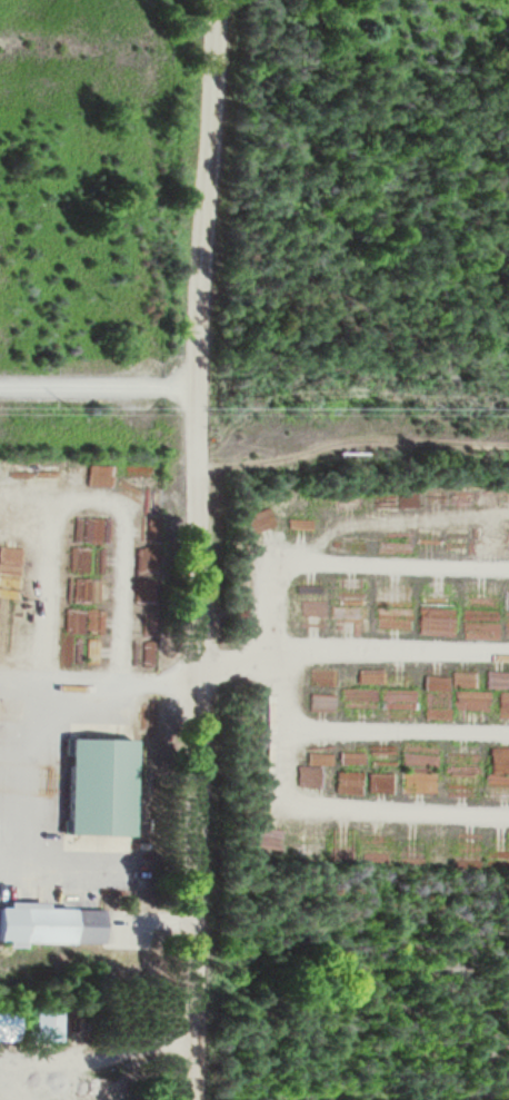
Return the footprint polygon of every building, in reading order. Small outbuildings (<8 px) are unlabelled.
[(20,581),(20,558),(0,558),(0,581),(20,581)] [(73,606),(102,606),(102,581),(73,581),(73,606)] [(338,668),(318,666),(317,686),(336,688),(338,668)] [(64,836),(131,837),(133,741),(66,740),(64,836)] [(44,910),(44,904),(5,904),(5,908),(0,908),(0,945),(103,945),(103,910),(44,910)] [(58,1043),(58,1004),(31,1004),(31,1043),(58,1043)] [(14,1014),(0,1013),(0,1042),(13,1043),(14,1014)] [(111,1078),(95,1078),(95,1099),(111,1099),(111,1078)]
